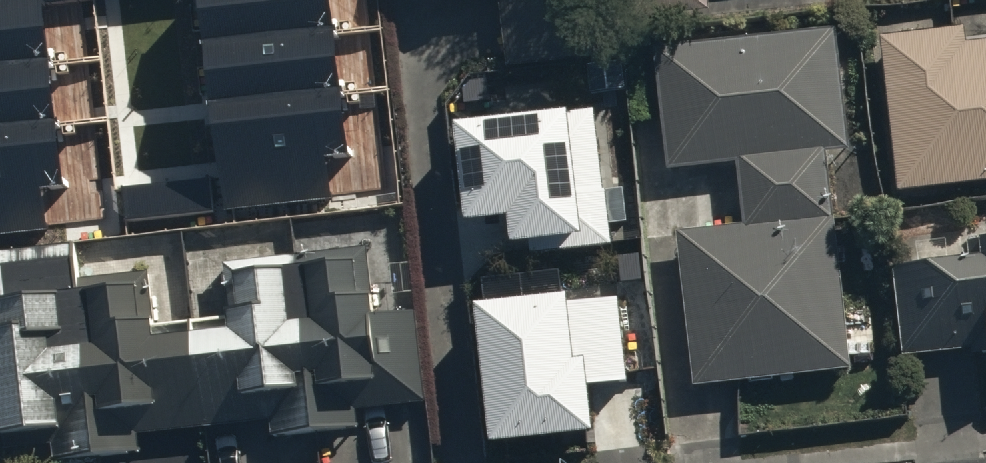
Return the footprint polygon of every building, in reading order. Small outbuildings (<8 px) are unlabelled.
[(0,3),(0,233),(42,228),(37,189),(63,186),(41,0),(24,0),(0,3)] [(222,211),(327,198),(322,156),(349,153),(332,0),(197,0),(222,211)] [(505,62),(609,51),(603,0),(499,0),(505,62)] [(985,177),(985,35),(966,37),(964,21),(879,30),(897,187),(985,177)] [(676,226),(693,381),(852,363),(827,147),(850,145),(836,23),(654,43),(668,164),(736,156),(743,218),(676,226)] [(595,101),(451,118),(464,221),(505,216),(509,249),(611,237),(595,101)] [(980,230),(982,248),(892,258),(903,352),(971,344),(971,350),(985,349),(985,229),(980,230)] [(429,400),(418,301),(373,305),(367,243),(224,259),(231,319),(156,327),(149,266),(78,274),(75,239),(0,247),(0,294),(3,318),(0,319),(0,423),(48,418),(52,456),(141,447),(139,430),(270,416),(272,432),(361,422),(360,407),(429,400)] [(615,287),(474,303),(490,440),(592,428),(587,384),(626,379),(615,287)]
